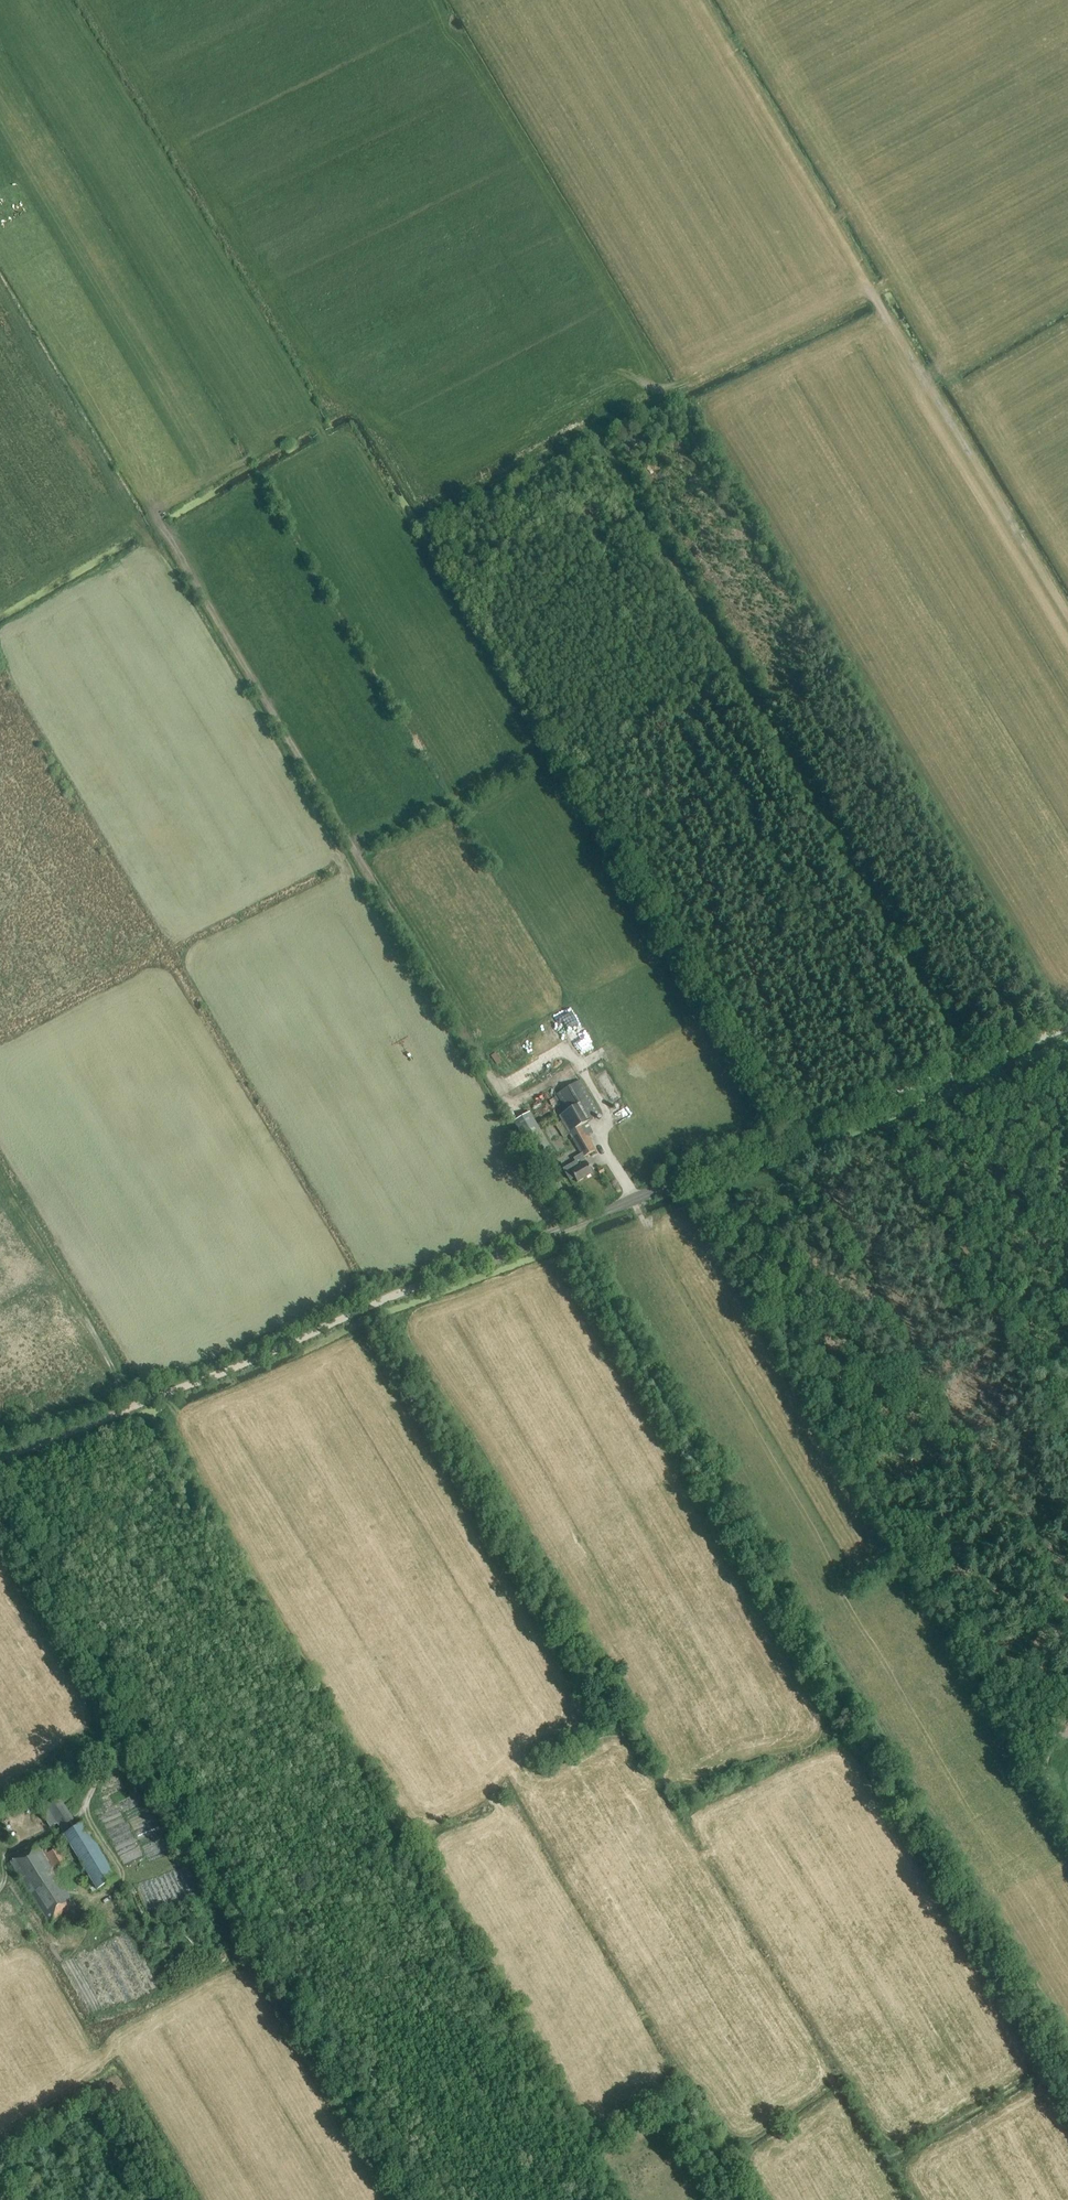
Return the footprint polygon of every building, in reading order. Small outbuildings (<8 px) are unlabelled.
[(635,435),(629,438),(634,446),(640,442),(635,435)] [(572,1007),(557,1015),(572,1043),(576,1041),(578,1045),(589,1039),(572,1007)] [(581,1081),(557,1095),(567,1112),(559,1116),(581,1153),(573,1158),(575,1162),(576,1162),(562,1170),(569,1182),(575,1179),(577,1183),(593,1174),(584,1158),(596,1151),(587,1136),(593,1133),(587,1123),(601,1115),(581,1081)] [(529,1112),(512,1122),(536,1164),(553,1154),(529,1112)] [(78,1827),(71,1816),(60,1798),(39,1811),(50,1828),(58,1824),(65,1836),(64,1836),(75,1853),(68,1857),(55,1835),(38,1846),(11,1862),(51,1925),(65,1915),(74,1929),(83,1923),(80,1919),(83,1917),(55,1872),(78,1858),(92,1881),(87,1883),(93,1893),(116,1879),(83,1824),(78,1827)]
